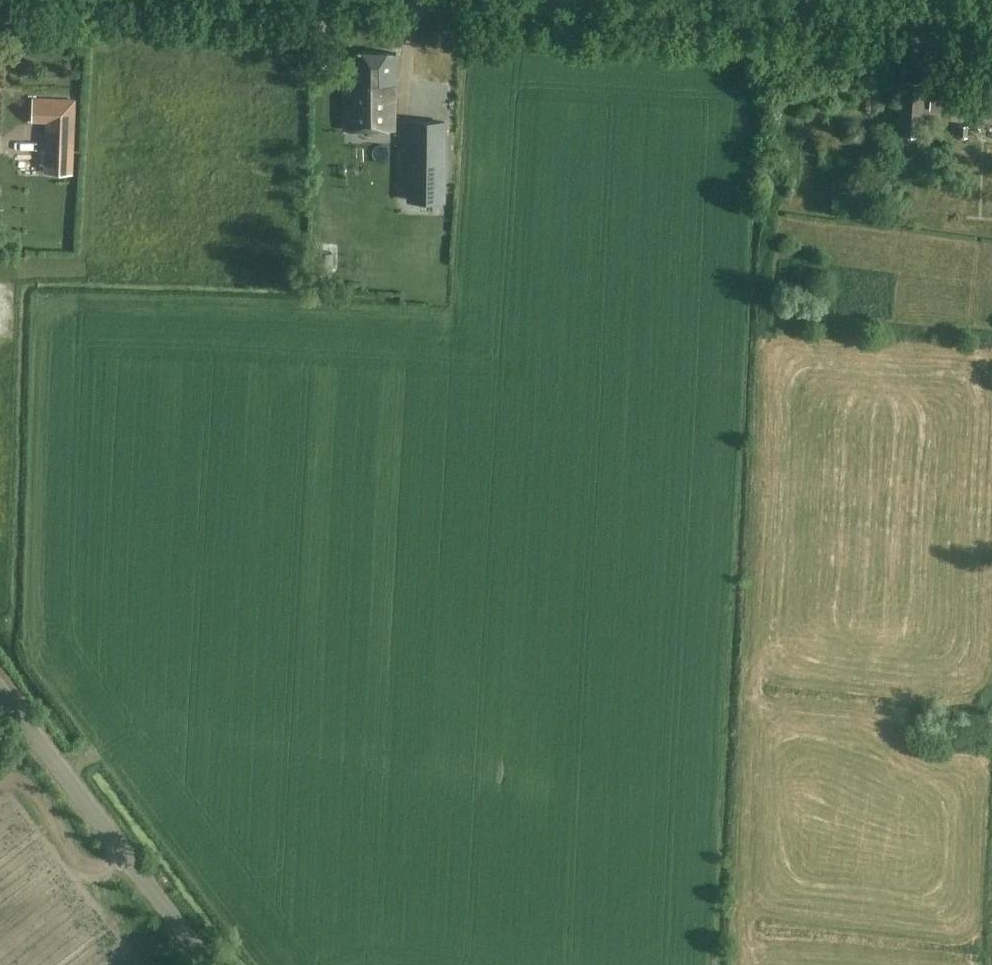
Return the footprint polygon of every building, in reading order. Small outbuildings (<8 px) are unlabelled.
[(395,83),(395,53),(355,53),(355,70),(348,70),(348,83),(346,83),(346,128),(393,128),(393,93),(391,93),(391,83),(395,83)] [(933,74),(930,109),(991,114),(991,78),(933,74)] [(902,80),(899,135),(921,137),(925,82),(902,80)] [(32,121),(48,121),(68,122),(67,150),(73,150),(75,100),(33,98),(32,121)] [(444,200),(445,122),(410,121),(409,181),(409,200),(428,200),(444,200)] [(968,136),(969,124),(960,124),(959,136),(968,136)]
